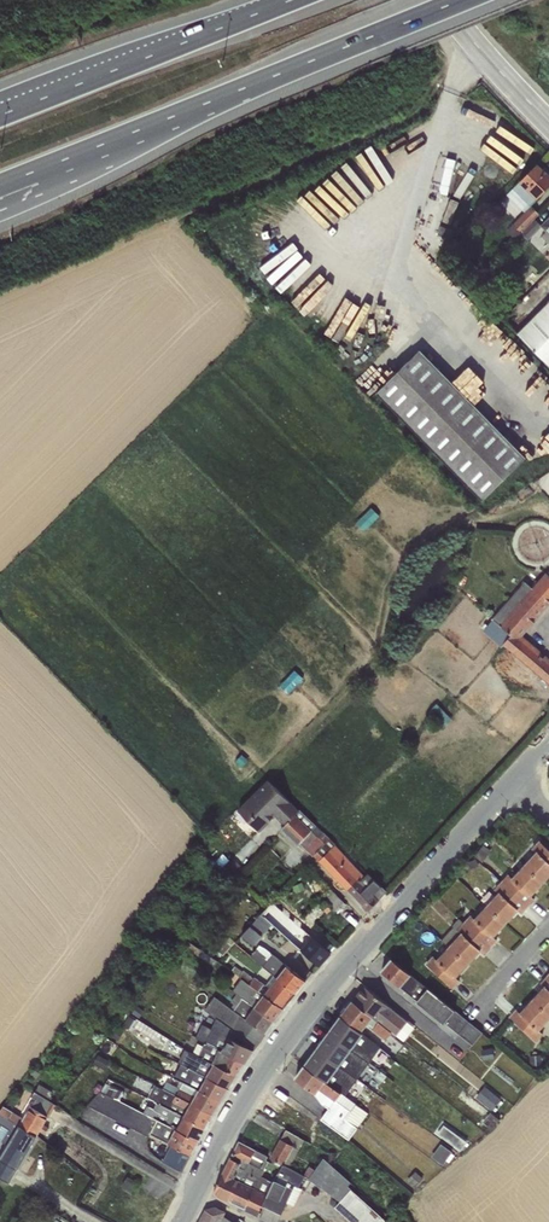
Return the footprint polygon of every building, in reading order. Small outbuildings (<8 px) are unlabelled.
[(398,144),(371,159),(376,167),(402,152),(398,144)] [(513,189),(530,206),(548,187),(548,177),(537,165),(513,189)] [(521,233),(534,219),(538,214),(531,207),(506,231),(515,239),(521,233)] [(540,226),(546,232),(541,237),(548,244),(548,243),(548,217),(540,226)] [(534,219),(521,233),(527,239),(540,226),(534,219)] [(406,243),(410,231),(406,230),(399,253),(407,255),(410,244),(406,243)] [(468,258),(460,265),(470,274),(477,267),(468,258)] [(507,292),(495,303),(504,313),(516,301),(507,292)] [(516,333),(548,366),(548,301),(516,333)] [(420,350),(376,393),(482,500),(525,457),(420,350)] [(371,508),(356,523),(364,532),(379,516),(371,508)] [(547,574),(545,572),(531,588),(524,581),(481,631),(501,647),(502,644),(548,685),(548,659),(522,636),(548,605),(548,571),(547,574)] [(294,670),(279,685),(288,694),(303,679),(294,670)] [(427,711),(443,727),(452,719),(436,702),(427,711)] [(283,825),(299,809),(269,779),(238,811),(259,832),(275,817),(283,825)] [(299,809),(283,825),(280,829),(312,856),(313,855),(329,838),(299,809)] [(329,838),(313,855),(318,861),(348,892),(363,876),(334,845),(336,844),(329,838)] [(542,882),(548,875),(548,850),(539,841),(532,849),(535,851),(523,865),(542,882)] [(484,845),(475,857),(483,863),(492,851),(484,845)] [(507,874),(500,881),(527,906),(534,899),(530,896),(542,882),(523,865),(512,877),(507,874)] [(363,876),(348,892),(367,912),(386,892),(367,873),(363,876)] [(498,893),(486,906),(505,923),(517,910),(521,913),(527,906),(500,881),(493,889),(498,893)] [(325,901),(319,907),(326,914),(331,909),(334,912),(343,902),(330,888),(324,894),(328,897),(324,900),(325,901)] [(276,896),(260,914),(266,920),(275,910),(284,916),(286,914),(290,909),(276,896)] [(470,914),(463,922),(490,947),(496,940),(492,936),(505,923),(486,906),(474,919),(470,914)] [(266,920),(260,914),(241,935),(253,945),(272,925),(266,920)] [(286,914),(284,916),(275,927),(319,966),(330,953),(286,914)] [(453,927),(441,940),(447,947),(467,964),(479,951),(483,954),(490,947),(463,922),(458,918),(451,925),(453,927)] [(152,932),(151,944),(163,945),(164,933),(152,932)] [(229,937),(217,950),(222,955),(234,942),(229,937)] [(273,975),(295,993),(305,980),(259,945),(250,955),(273,975)] [(467,964),(447,947),(436,959),(432,955),(425,964),(452,988),(458,981),(455,977),(467,964)] [(417,1000),(427,988),(390,958),(380,970),(416,1001),(417,1000)] [(295,993),(273,975),(265,985),(234,966),(231,970),(241,978),(283,1009),(295,993)] [(532,1000),(548,1016),(548,978),(547,976),(540,983),(544,987),(532,1000)] [(283,1009),(241,978),(232,990),(236,993),(274,1021),(283,1009)] [(363,985),(351,1000),(391,1032),(403,1042),(415,1027),(363,985)] [(427,988),(417,1000),(419,1002),(427,1010),(428,1009),(444,1023),(454,1010),(427,988)] [(274,1021),(236,993),(230,1002),(233,1004),(230,1008),(265,1033),(274,1021)] [(265,1033),(230,1008),(214,997),(205,1010),(216,1018),(212,1029),(202,1024),(195,1037),(205,1042),(245,1063),(265,1033)] [(351,1000),(340,1016),(360,1033),(366,1025),(371,1029),(371,1030),(384,1041),(391,1032),(351,1000)] [(532,1000),(520,1013),(516,1010),(509,1017),(536,1042),(543,1034),(539,1030),(548,1019),(548,1016),(532,1000)] [(454,1010),(444,1023),(458,1034),(468,1022),(454,1010)] [(129,1016),(123,1025),(131,1030),(136,1021),(129,1016)] [(328,1032),(328,1033),(368,1064),(380,1048),(360,1033),(340,1016),(337,1020),(339,1021),(329,1033),(328,1032)] [(468,1022),(458,1034),(472,1045),(482,1033),(468,1022)] [(318,1046),(316,1049),(357,1079),(368,1064),(328,1033),(329,1034),(319,1047),(318,1046)] [(203,1046),(198,1056),(236,1075),(245,1063),(205,1042),(203,1046)] [(197,1043),(192,1052),(198,1056),(203,1046),(197,1043)] [(492,1048),(481,1050),(482,1060),(494,1059),(492,1048)] [(198,1056),(192,1052),(185,1049),(178,1062),(181,1064),(228,1088),(236,1075),(198,1056)] [(306,1062),(304,1066),(344,1096),(357,1079),(316,1049),(315,1050),(317,1051),(307,1063),(306,1062)] [(97,1055),(92,1064),(104,1070),(109,1061),(97,1055)] [(541,1055),(528,1055),(529,1066),(542,1065),(541,1055)] [(228,1088),(181,1064),(174,1078),(183,1082),(220,1101),(228,1088)] [(344,1096),(304,1066),(294,1078),(315,1094),(314,1095),(323,1105),(328,1108),(320,1119),(348,1140),(367,1113),(344,1096)] [(166,1082),(162,1088),(213,1114),(220,1101),(183,1082),(179,1088),(166,1082)] [(36,1135),(39,1131),(44,1134),(48,1127),(43,1124),(55,1104),(49,1101),(54,1093),(38,1084),(19,1115),(3,1106),(0,1110),(0,1113),(36,1135)] [(110,1085),(106,1093),(119,1100),(123,1092),(110,1085)] [(213,1114),(162,1088),(154,1085),(148,1097),(157,1102),(205,1127),(213,1114)] [(484,1086),(475,1098),(491,1111),(500,1099),(484,1086)] [(119,1100),(106,1093),(100,1090),(87,1105),(148,1136),(149,1134),(156,1119),(143,1112),(143,1113),(119,1100)] [(146,1105),(143,1112),(156,1119),(198,1141),(205,1127),(157,1102),(154,1109),(146,1105)] [(490,1112),(482,1122),(490,1130),(499,1120),(490,1112)] [(0,1113),(0,1124),(1,1124),(0,1126),(0,1141),(6,1144),(0,1155),(0,1178),(9,1183),(36,1135),(0,1113)] [(156,1119),(149,1134),(171,1145),(191,1155),(198,1141),(156,1119)] [(304,1140),(285,1129),(269,1157),(282,1164),(288,1168),(304,1140)] [(252,1154),(255,1149),(238,1141),(231,1155),(241,1160),(240,1163),(230,1159),(230,1158),(213,1194),(229,1202),(248,1162),(252,1154)] [(452,1153),(440,1144),(431,1156),(442,1165),(452,1153)] [(191,1155),(171,1145),(162,1162),(182,1172),(191,1155)] [(248,1162),(229,1202),(244,1209),(260,1177),(268,1162),(265,1160),(267,1156),(255,1149),(252,1154),(264,1160),(260,1168),(248,1162)] [(309,1180),(339,1201),(334,1208),(350,1221),(383,1221),(385,1220),(347,1186),(350,1182),(322,1157),(309,1180)] [(257,1217),(270,1221),(277,1221),(286,1203),(293,1206),(301,1189),(298,1187),(304,1177),(288,1168),(282,1164),(273,1183),(257,1217)] [(414,1171),(406,1180),(414,1187),(422,1178),(414,1171)] [(128,1174),(122,1185),(131,1191),(138,1180),(128,1174)] [(260,1177),(244,1209),(257,1217),(273,1183),(260,1177)] [(198,1221),(219,1221),(222,1215),(224,1211),(214,1206),(205,1210),(198,1221)]
